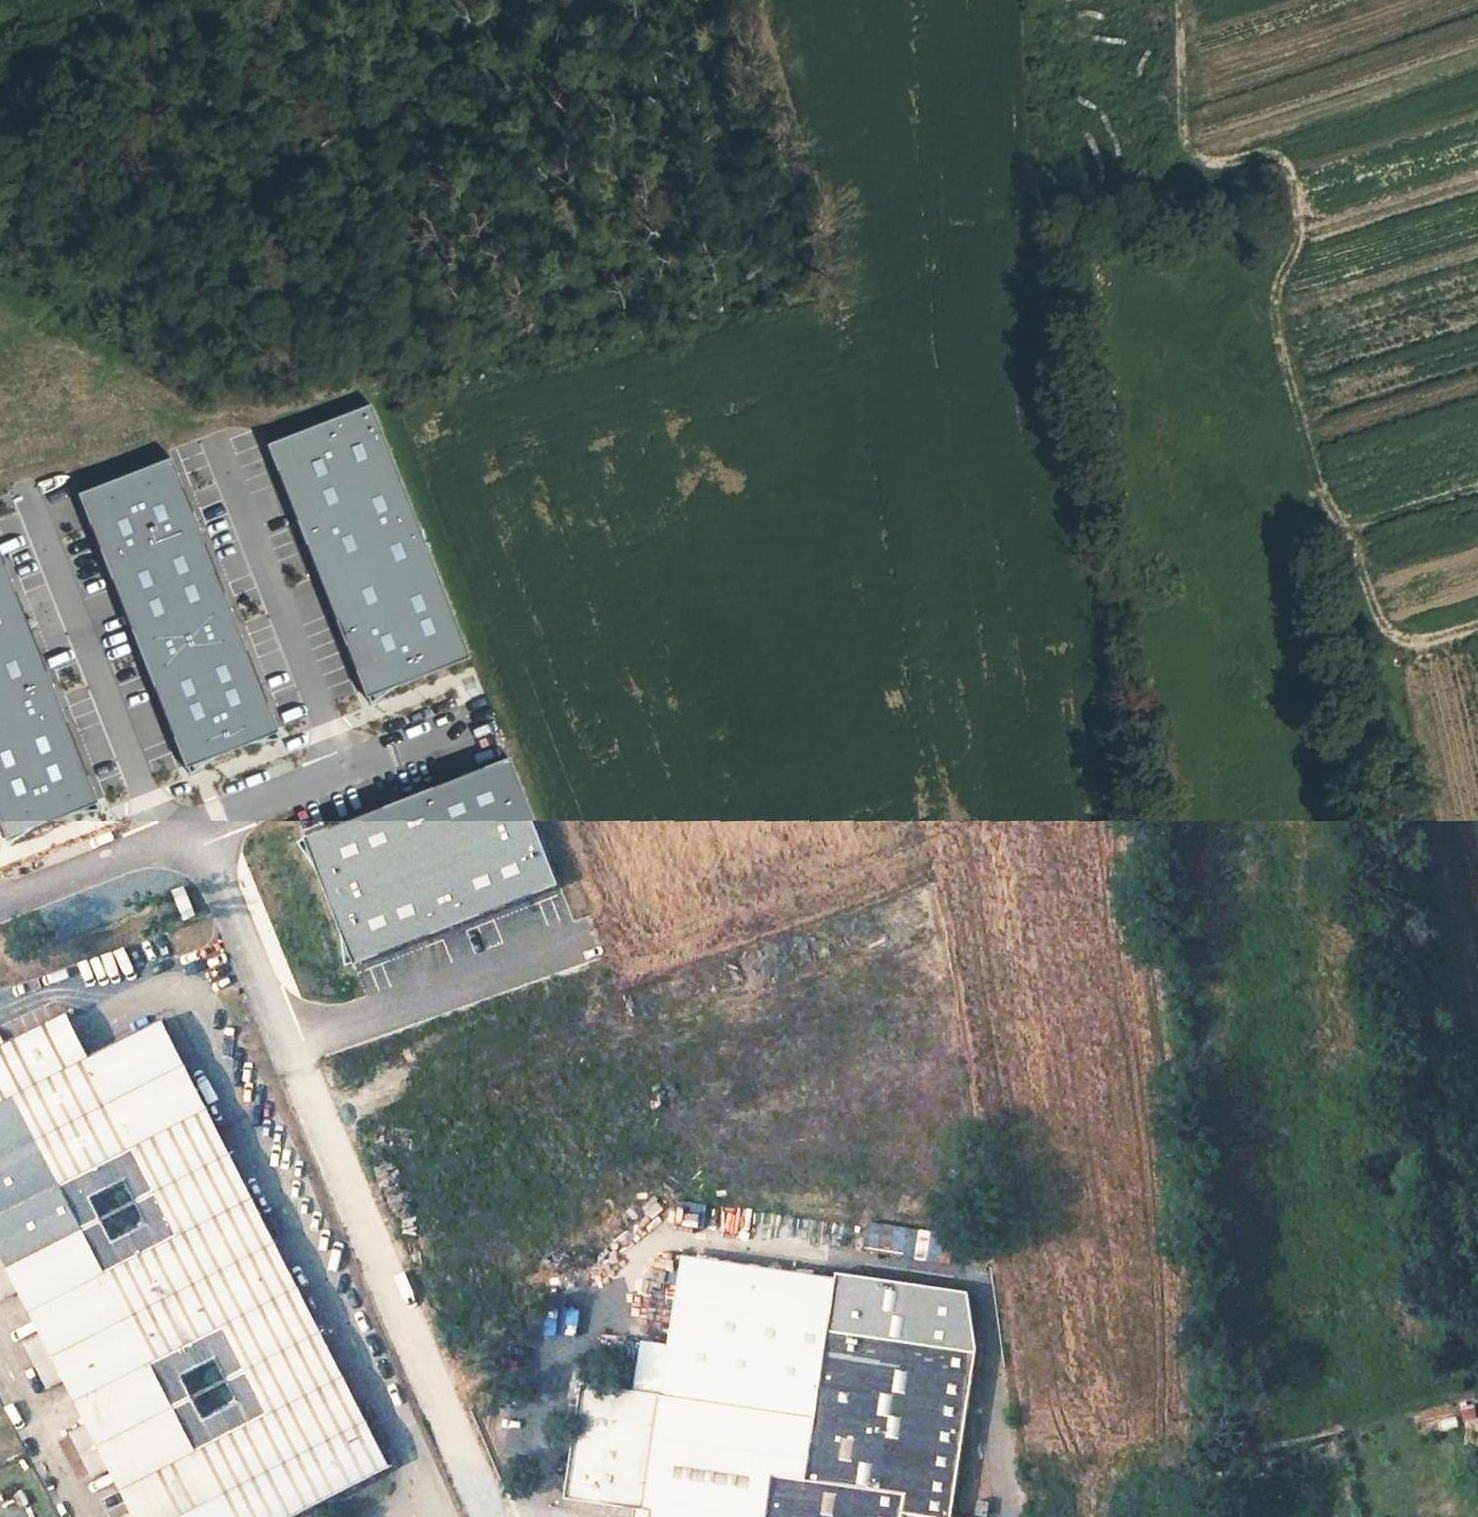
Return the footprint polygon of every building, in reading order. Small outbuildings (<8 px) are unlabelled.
[(268,445),(367,698),(470,658),(372,405),(268,445)] [(79,495),(186,769),(279,733),(172,458),(79,495)] [(6,840),(99,803),(0,550),(0,824),(6,840)] [(498,729),(293,807),(367,998),(572,920),(498,729)] [(84,1061),(74,1041),(62,1015),(0,1045),(0,1104),(84,1061)] [(159,1024),(84,1061),(0,1104),(0,1306),(64,1437),(55,1442),(79,1488),(91,1482),(109,1516),(294,1516),(382,1472),(159,1024)] [(674,1222),(706,1226),(709,1204),(677,1200),(674,1222)] [(868,1257),(954,1258),(954,1227),(868,1226),(868,1257)] [(839,1291),(842,1272),(688,1248),(685,1267),(839,1291)] [(957,1513),(982,1346),(834,1323),(839,1291),(685,1267),(675,1336),(667,1386),(640,1382),(587,1374),(570,1490),(640,1500),(655,1502),(653,1516),(982,1516),(957,1513)] [(667,1386),(675,1336),(647,1332),(640,1382),(667,1386)] [(655,1502),(640,1500),(638,1516),(653,1516),(655,1502)]
